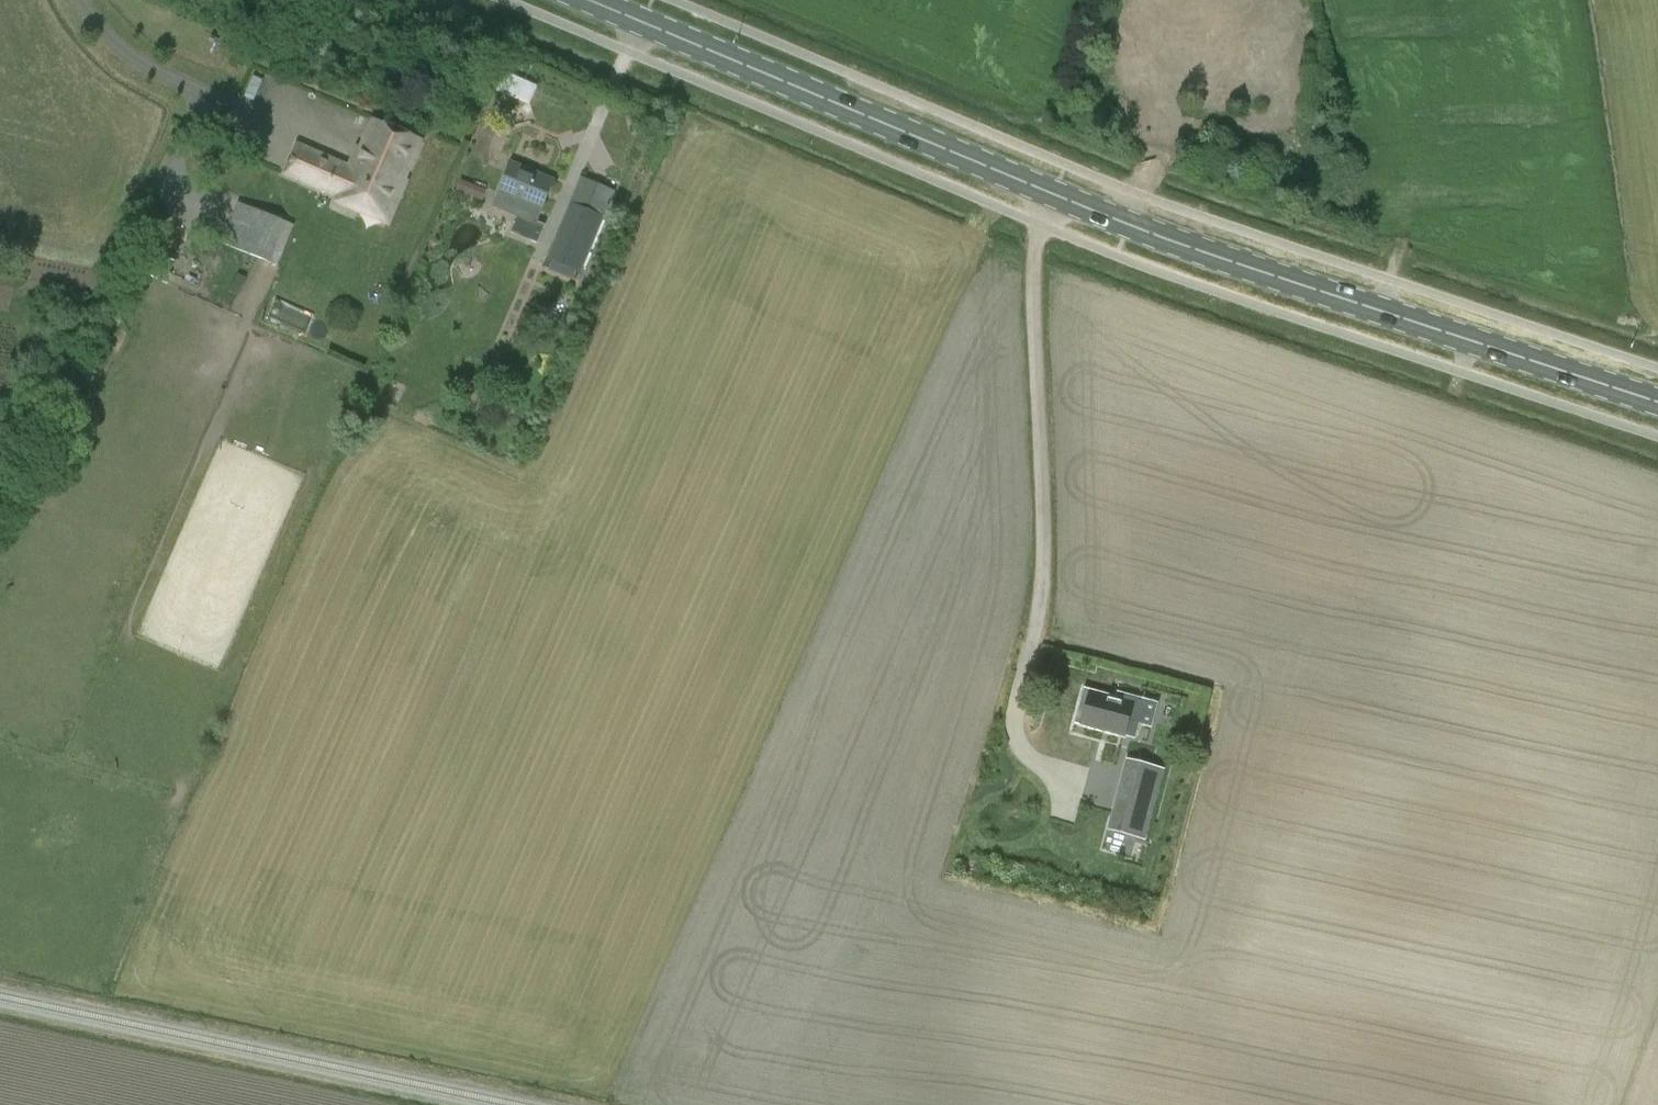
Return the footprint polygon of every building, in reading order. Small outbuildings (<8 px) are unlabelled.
[(300,147),(287,173),(342,197),(339,202),(389,223),(406,183),(404,182),(420,142),(374,122),(362,150),(358,149),(350,169),(300,147)] [(493,206),(518,216),(511,233),(537,244),(545,225),(537,222),(554,181),(512,163),(499,192),(493,206)] [(575,190),(570,203),(569,203),(547,260),(582,274),(609,205),(615,192),(580,177),(575,190)] [(460,181),(458,191),(484,196),(486,186),(460,181)] [(238,202),(221,243),(278,266),(295,225),(238,202)] [(1118,693),(1116,699),(1091,692),(1082,725),(1136,739),(1146,700),(1118,693)] [(1120,814),(1147,822),(1160,770),(1133,763),(1120,814)]
